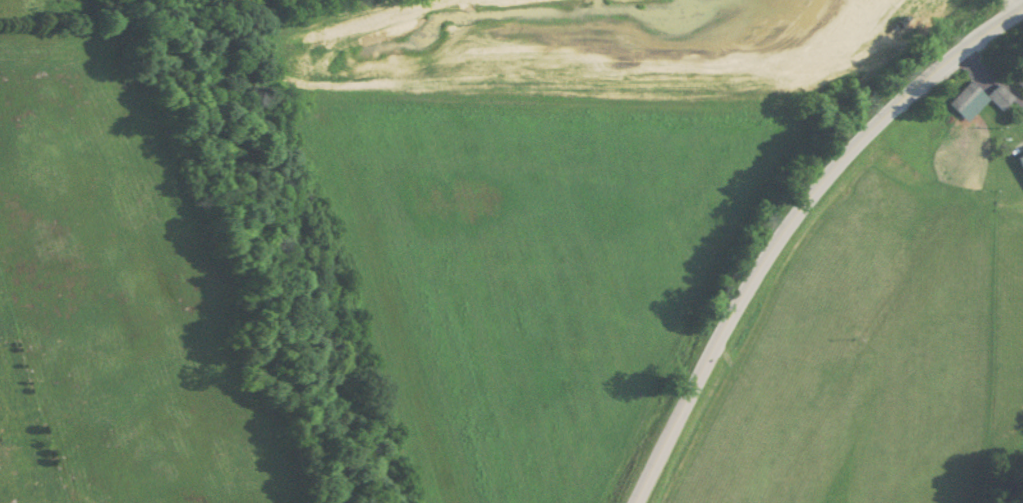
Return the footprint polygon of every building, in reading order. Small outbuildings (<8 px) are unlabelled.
[(1010,80),(1022,98),(1022,70),(1010,80)] [(962,120),(984,99),(966,80),(944,102),(962,120)] [(983,95),(997,109),(1009,97),(995,83),(983,95)] [(1010,156),(1022,181),(1022,149),(1010,156)]
